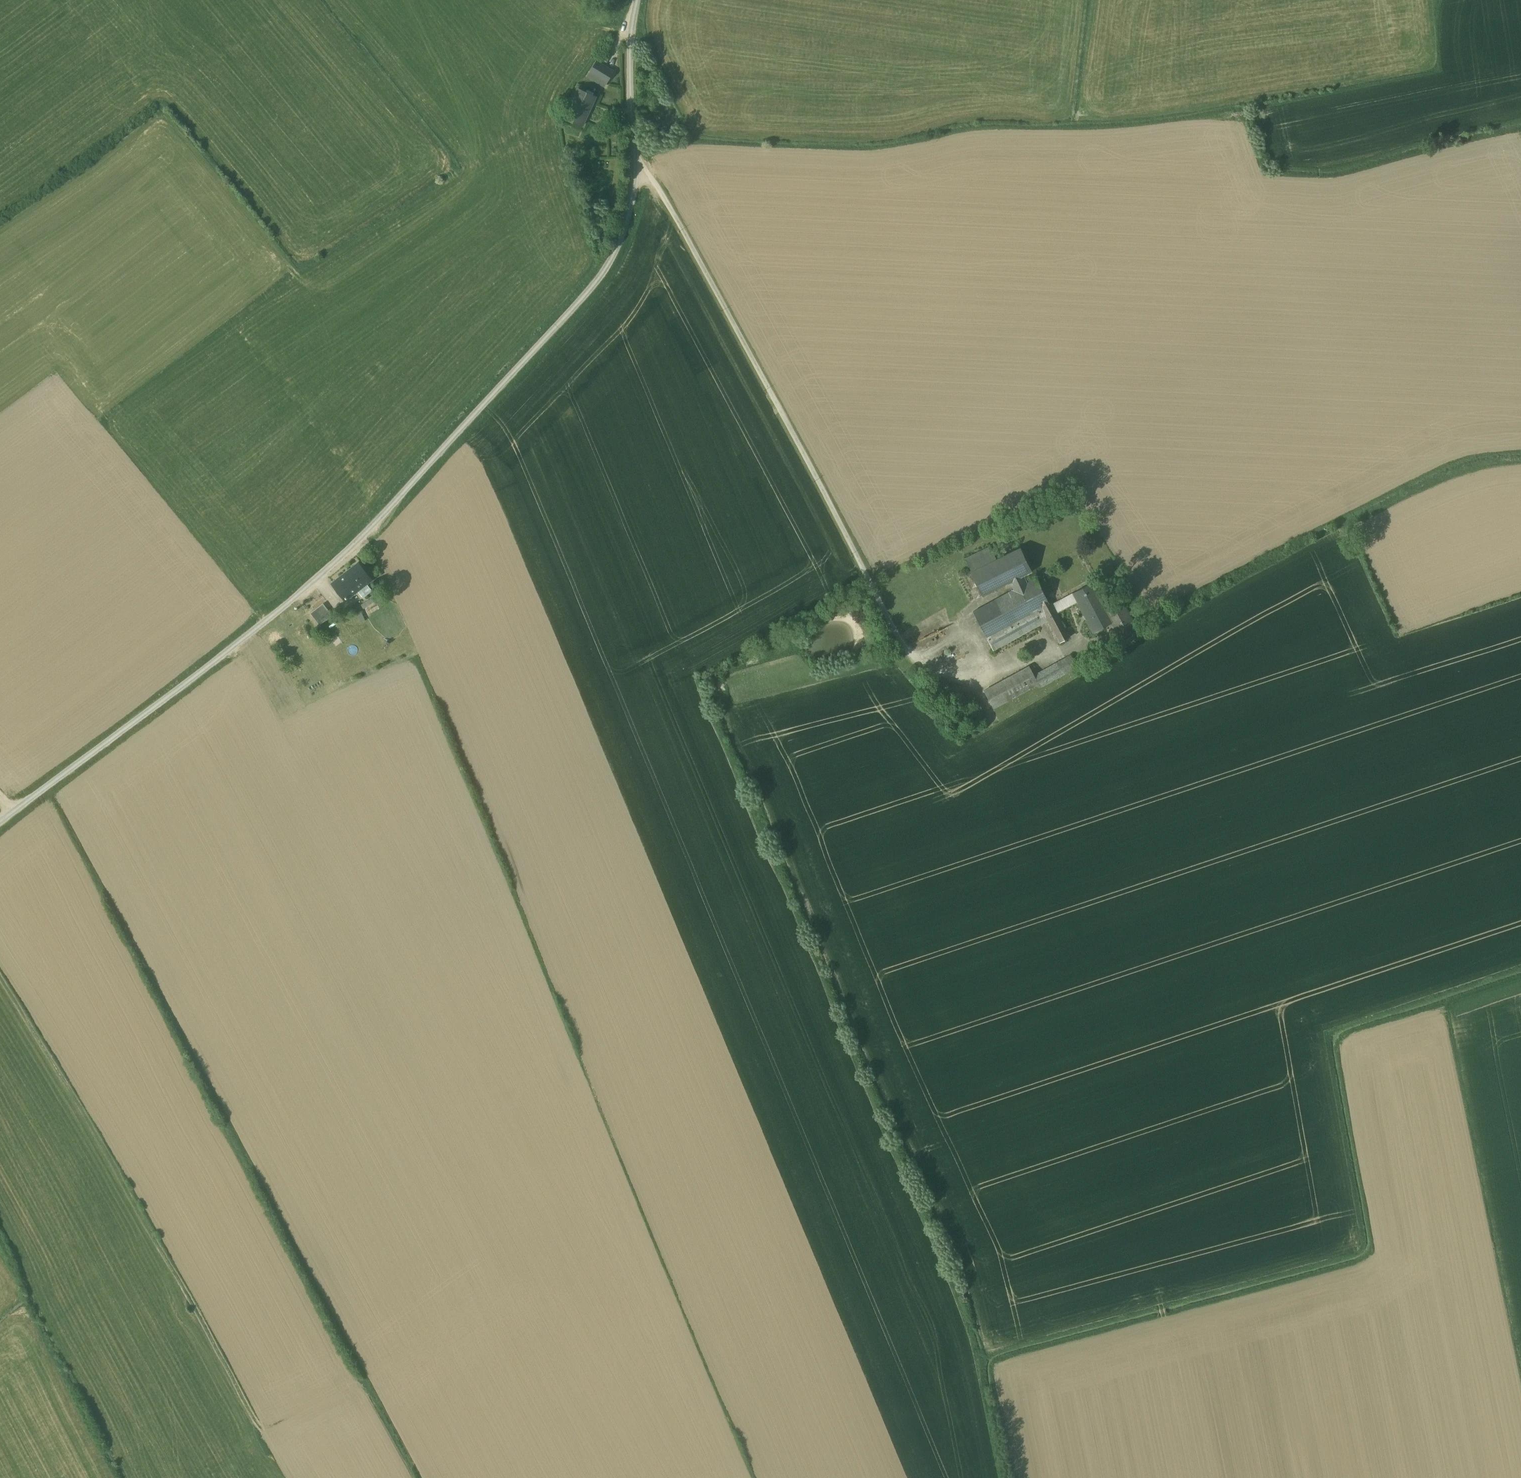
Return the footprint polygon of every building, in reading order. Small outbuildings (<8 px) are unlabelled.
[(614,72),(597,61),(590,72),(607,83),(614,72)] [(583,126),(596,98),(578,89),(569,108),(574,112),(570,120),(583,126)] [(991,546),(966,559),(972,571),(997,559),(991,546)] [(972,571),(971,572),(983,596),(1010,582),(1024,575),(1032,571),(1020,547),(997,559),(972,571)] [(358,563),(333,583),(346,599),(358,590),(363,597),(372,590),(366,583),(371,579),(358,563)] [(1014,589),(973,611),(993,649),(1048,620),(1060,642),(1070,637),(1057,613),(1053,604),(1051,601),(1049,603),(1037,577),(1027,582),(1024,575),(1010,582),(1014,589)] [(1094,581),(1072,593),(1053,604),(1057,613),(1078,601),(1088,619),(1086,620),(1092,629),(1102,623),(1104,627),(1112,622),(1122,640),(1124,644),(1135,638),(1131,631),(1136,629),(1122,603),(1107,611),(1097,591),(1099,590),(1094,581)] [(323,603),(311,613),(320,625),(332,615),(323,603)] [(361,610),(357,612),(362,622),(366,620),(361,610)] [(336,645),(343,640),(338,634),(332,638),(336,645)] [(1034,675),(1033,675),(1038,683),(1040,687),(1077,667),(1070,655),(1034,675)] [(1029,666),(984,691),(993,708),(1038,683),(1033,675),(1034,675),(1029,666)]
